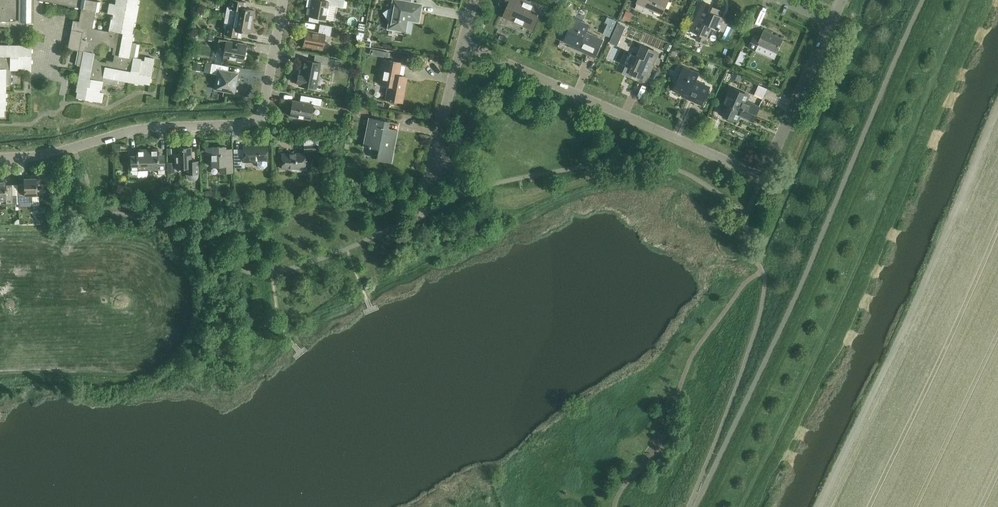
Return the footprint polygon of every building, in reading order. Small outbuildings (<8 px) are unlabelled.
[(8,21),(8,18),(17,18),(17,21),(33,21),(33,0),(0,0),(0,21),(8,21)] [(78,7),(81,8),(78,21),(72,20),(67,48),(79,50),(76,65),(81,66),(80,72),(79,72),(75,90),(77,90),(75,97),(101,101),(103,92),(99,92),(99,88),(101,88),(102,81),(117,84),(118,78),(124,79),(124,80),(143,84),(143,83),(149,84),(154,58),(145,57),(144,61),(140,60),(141,58),(134,57),(136,43),(131,42),(133,34),(131,34),(134,21),(135,21),(138,5),(137,5),(138,0),(115,0),(115,3),(109,2),(107,13),(113,14),(112,18),(110,17),(108,29),(109,29),(108,30),(92,27),(95,10),(99,11),(101,0),(98,0),(39,0),(78,7)] [(252,21),(254,10),(246,9),(247,2),(236,0),(230,0),(229,5),(226,7),(225,16),(252,21)] [(342,8),(344,0),(311,0),(308,15),(335,20),(337,7),(342,8)] [(416,20),(419,5),(394,0),(393,0),(392,8),(388,8),(383,12),(387,18),(390,19),(388,27),(403,30),(405,18),(416,20)] [(531,29),(540,9),(532,6),(533,4),(524,0),(506,0),(504,3),(508,5),(503,16),(514,21),(515,19),(529,25),(527,27),(531,29)] [(636,2),(661,14),(668,0),(637,0),(636,2)] [(711,25),(723,31),(728,20),(717,14),(719,10),(703,2),(690,29),(698,33),(696,38),(704,42),(711,25)] [(250,32),(252,21),(225,16),(223,24),(225,27),(224,33),(241,36),(242,31),(250,32)] [(577,49),(585,53),(593,35),(585,32),(588,24),(573,18),(567,32),(568,32),(564,41),(578,47),(577,49)] [(324,34),(329,35),(331,26),(319,24),(317,32),(306,30),(303,45),(321,49),(324,34)] [(776,53),(782,38),(764,30),(760,38),(753,35),(748,47),(754,50),(757,44),(776,53)] [(221,58),(243,62),(245,50),(231,47),(232,41),(218,38),(216,49),(222,50),(221,58)] [(3,115),(4,109),(5,109),(5,89),(4,89),(4,84),(10,84),(10,69),(17,69),(17,68),(20,68),(20,72),(29,72),(30,46),(24,46),(24,45),(5,44),(5,46),(0,45),(0,115),(3,115)] [(630,73),(645,80),(658,52),(642,45),(637,56),(625,51),(620,62),(627,65),(624,72),(629,75),(630,73)] [(747,53),(741,51),(736,63),(741,65),(747,53)] [(320,63),(326,64),(328,56),(314,54),(312,61),(302,60),(300,74),(297,74),(296,82),(298,83),(298,84),(315,87),(320,63)] [(384,99),(401,102),(405,80),(397,78),(400,62),(383,59),(379,84),(387,85),(384,99)] [(230,73),(230,75),(226,74),(228,67),(211,64),(209,73),(218,75),(216,85),(223,87),(223,89),(232,91),(234,82),(236,82),(237,74),(230,73)] [(687,98),(701,104),(709,87),(695,80),(698,73),(683,67),(677,81),(678,81),(674,90),(688,96),(687,98)] [(739,115),(752,120),(758,106),(746,101),(748,95),(730,87),(723,103),(727,105),(723,114),(737,120),(739,115)] [(312,103),(319,105),(320,98),(307,96),(306,102),(292,99),(289,115),(308,119),(312,103)] [(415,116),(414,107),(406,108),(407,117),(415,116)] [(379,160),(390,162),(398,123),(368,117),(363,146),(381,149),(379,160)] [(264,167),(267,165),(267,161),(268,161),(267,145),(243,146),(243,148),(234,148),(234,167),(243,167),(243,161),(257,161),(257,165),(260,167),(264,167)] [(231,159),(225,159),(225,146),(205,147),(205,155),(211,155),(211,166),(219,166),(219,172),(232,172),(231,159)] [(198,161),(191,161),(190,147),(175,148),(175,168),(185,167),(186,173),(186,175),(186,177),(188,179),(190,180),(192,180),(194,180),(196,179),(198,177),(198,175),(198,173),(198,161)] [(147,175),(147,169),(147,149),(136,149),(136,161),(130,161),(131,174),(137,174),(137,175),(139,177),(146,177),(147,175)] [(147,149),(147,169),(158,169),(158,174),(164,173),(164,161),(158,161),(158,149),(147,149)] [(307,154),(304,154),(304,152),(281,153),(282,168),(304,168),(304,166),(307,165),(309,165),(311,163),(313,161),(312,158),(311,156),(309,154),(307,154)] [(17,184),(18,202),(29,201),(29,195),(36,194),(36,178),(23,178),(23,184),(17,184)] [(2,201),(4,200),(4,199),(5,199),(5,204),(12,204),(11,191),(5,191),(4,179),(0,179),(0,201),(2,201)]
